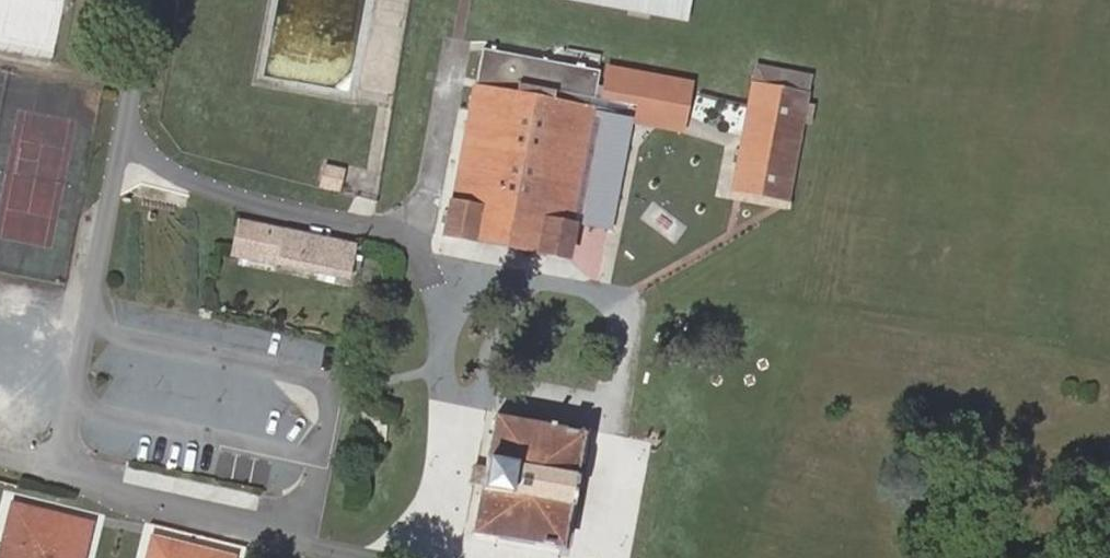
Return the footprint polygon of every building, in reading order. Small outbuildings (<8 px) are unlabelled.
[(686,20),(690,0),(583,0),(686,20)] [(592,110),(600,72),(485,50),(455,203),(452,202),(445,235),(569,258),(577,224),(570,223),(571,219),(592,110)] [(732,188),(787,198),(806,91),(751,80),(732,188)] [(612,227),(633,118),(592,110),(571,219),(612,227)] [(336,189),(342,168),(326,164),(321,185),(336,189)] [(787,198),(732,188),(731,193),(786,203),(787,198)] [(349,280),(355,247),(241,222),(233,254),(349,280)] [(560,550),(581,435),(498,420),(488,470),(486,485),(476,534),(560,550)] [(486,485),(488,470),(478,468),(475,483),(486,485)] [(86,524),(19,507),(6,557),(78,557),(86,524)] [(229,557),(157,540),(152,557),(229,557)]
